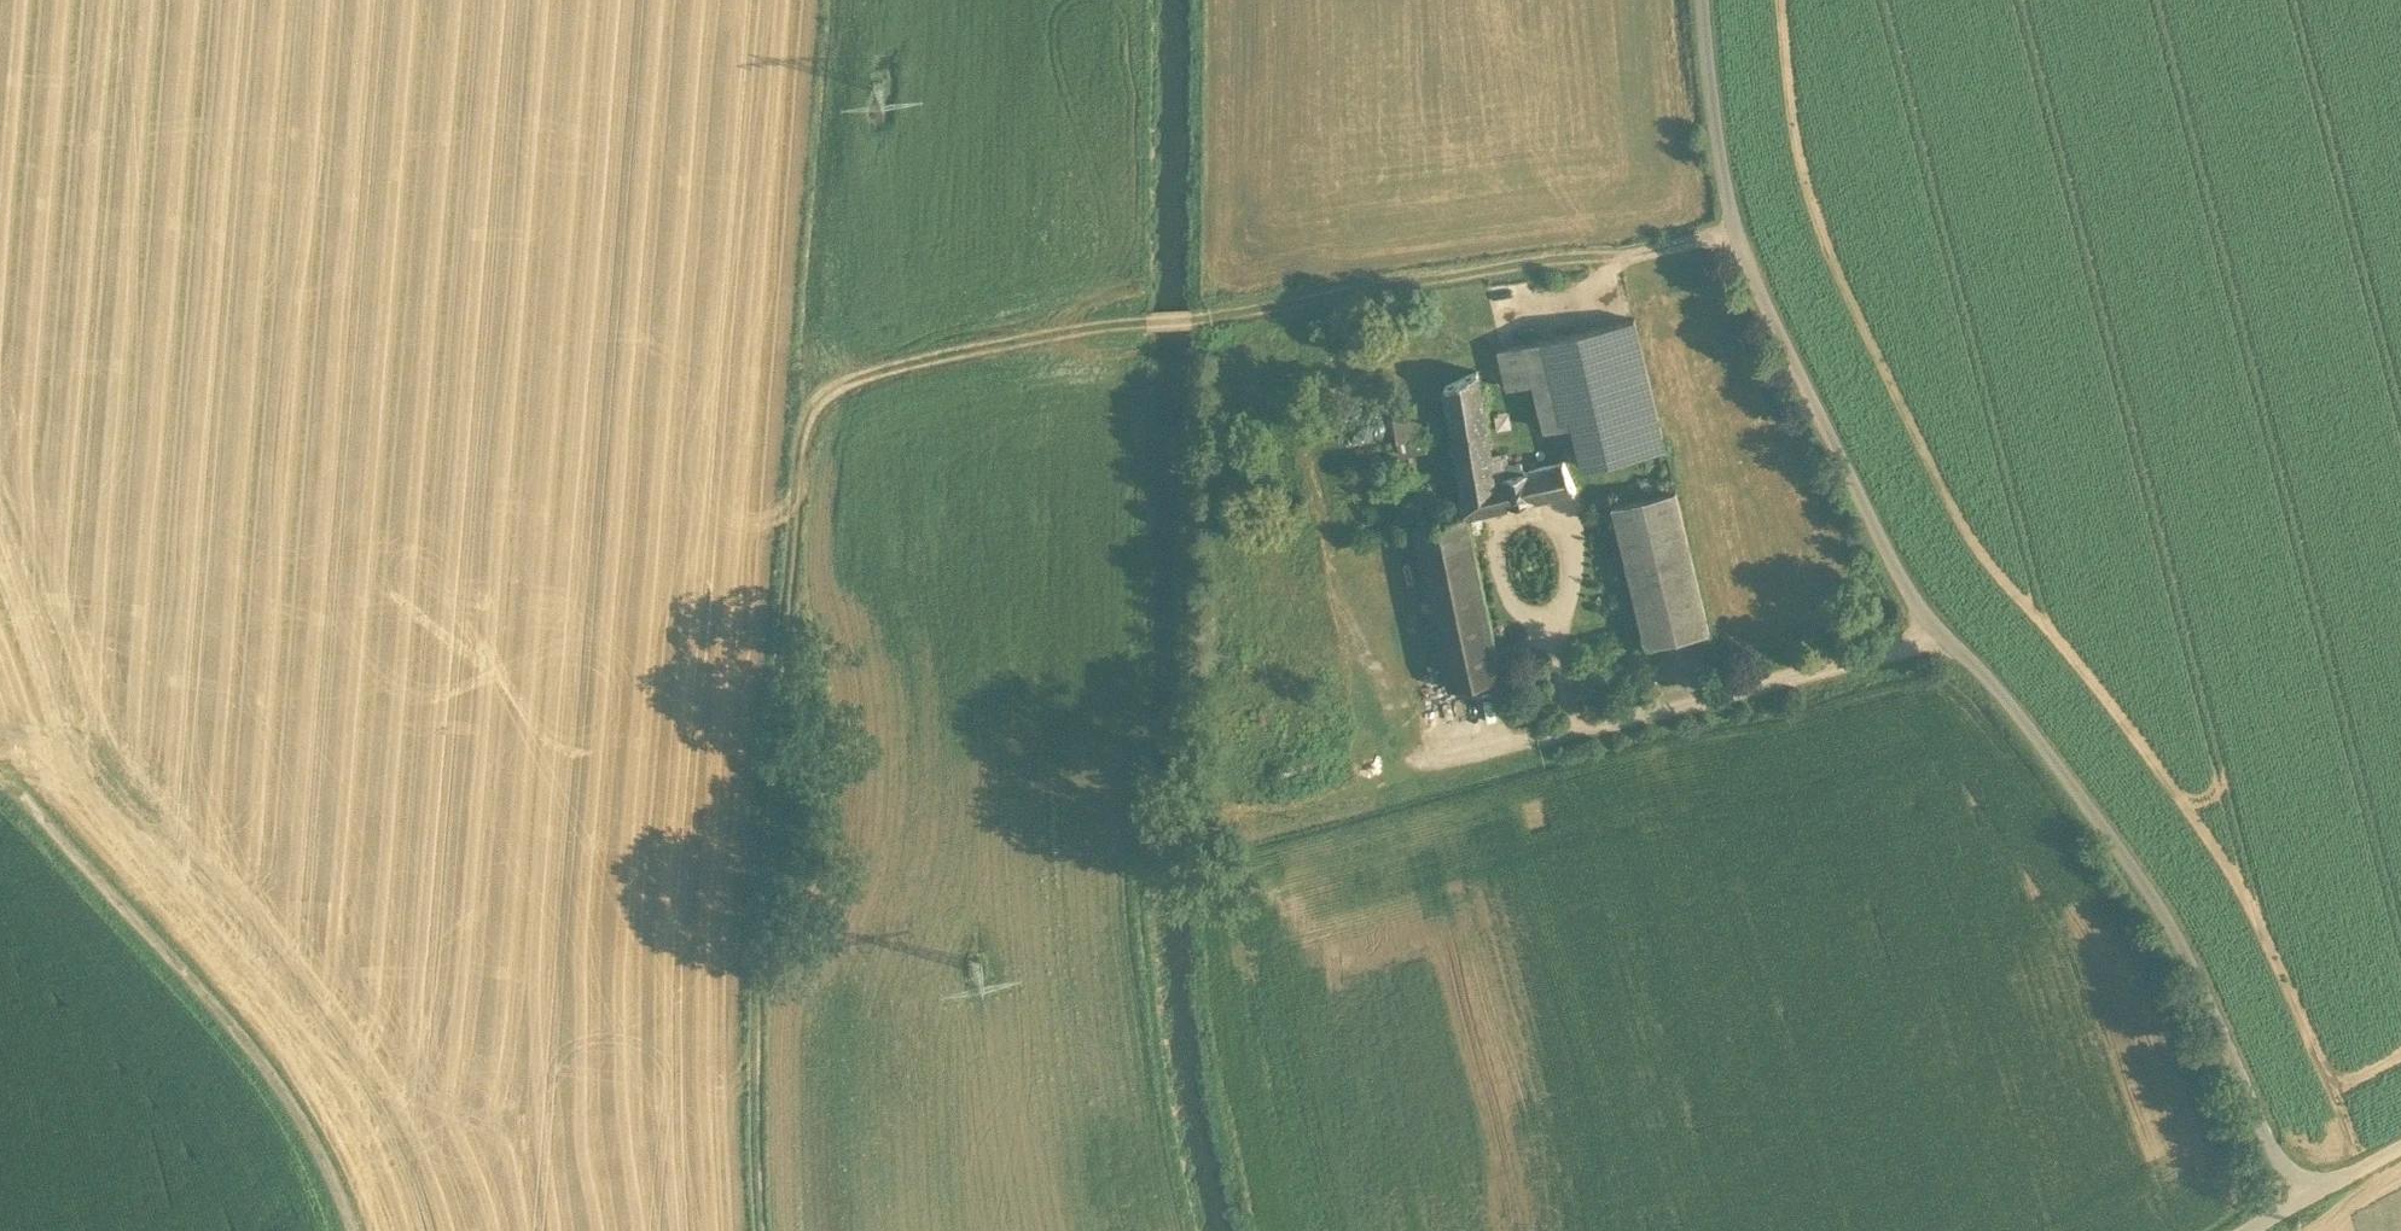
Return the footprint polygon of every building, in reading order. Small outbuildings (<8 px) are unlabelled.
[(1632,317),(1523,341),(1532,379),(1544,426),(1553,423),(1582,465),(1663,444),(1632,317)] [(1506,384),(1532,379),(1523,341),(1497,346),(1506,384)] [(1521,467),(1494,473),(1491,454),(1477,367),(1441,381),(1463,480),(1466,510),(1574,486),(1559,459),(1521,467)] [(1400,436),(1431,429),(1428,414),(1397,422),(1400,436)] [(1506,450),(1491,454),(1494,473),(1521,467),(1520,459),(1508,461),(1506,450)] [(1613,504),(1646,645),(1709,630),(1676,489),(1613,504)] [(1414,524),(1418,541),(1469,528),(1466,510),(1414,524)] [(1418,541),(1451,681),(1502,669),(1469,528),(1418,541)]
